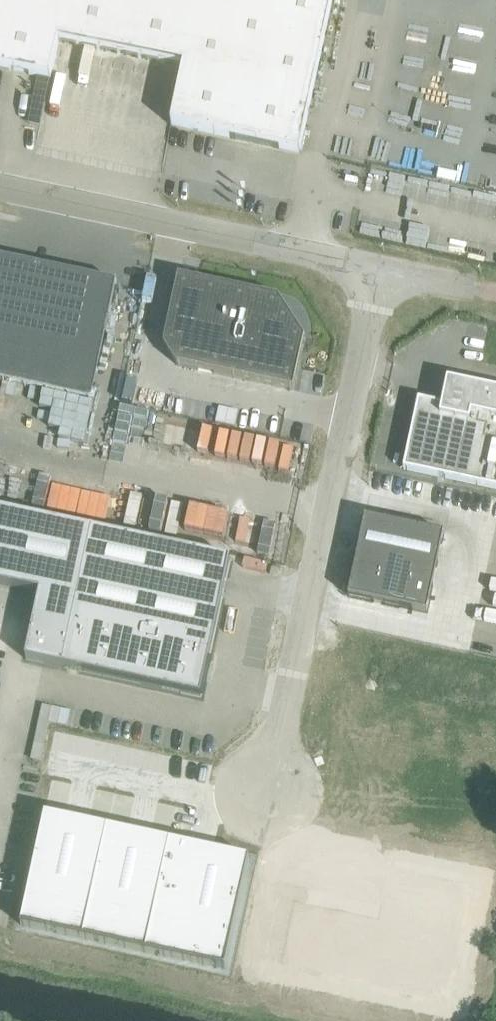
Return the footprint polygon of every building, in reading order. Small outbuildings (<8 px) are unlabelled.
[(51,80),(59,41),(185,68),(172,126),(300,154),(333,0),(0,0),(0,69),(51,80)] [(0,260),(0,342),(100,364),(117,285),(0,260)] [(179,278),(164,346),(177,366),(294,391),(305,339),(279,299),(179,278)] [(404,470),(495,490),(495,391),(457,383),(452,408),(419,401),(404,470)] [(219,408),(216,423),(235,428),(239,412),(219,408)] [(0,511),(0,585),(40,594),(26,660),(201,698),(230,560),(0,511)] [(358,550),(348,597),(412,611),(428,615),(431,600),(430,600),(433,586),(432,585),(436,568),(437,568),(438,562),(437,562),(441,544),(443,545),(445,535),(439,533),(439,534),(434,533),(434,532),(365,518),(363,526),(365,527),(360,550),(358,550)] [(108,827),(45,814),(22,924),(84,937),(108,827)] [(170,840),(108,827),(84,937),(147,951),(170,840)] [(249,857),(170,840),(147,951),(226,968),(249,857)]
